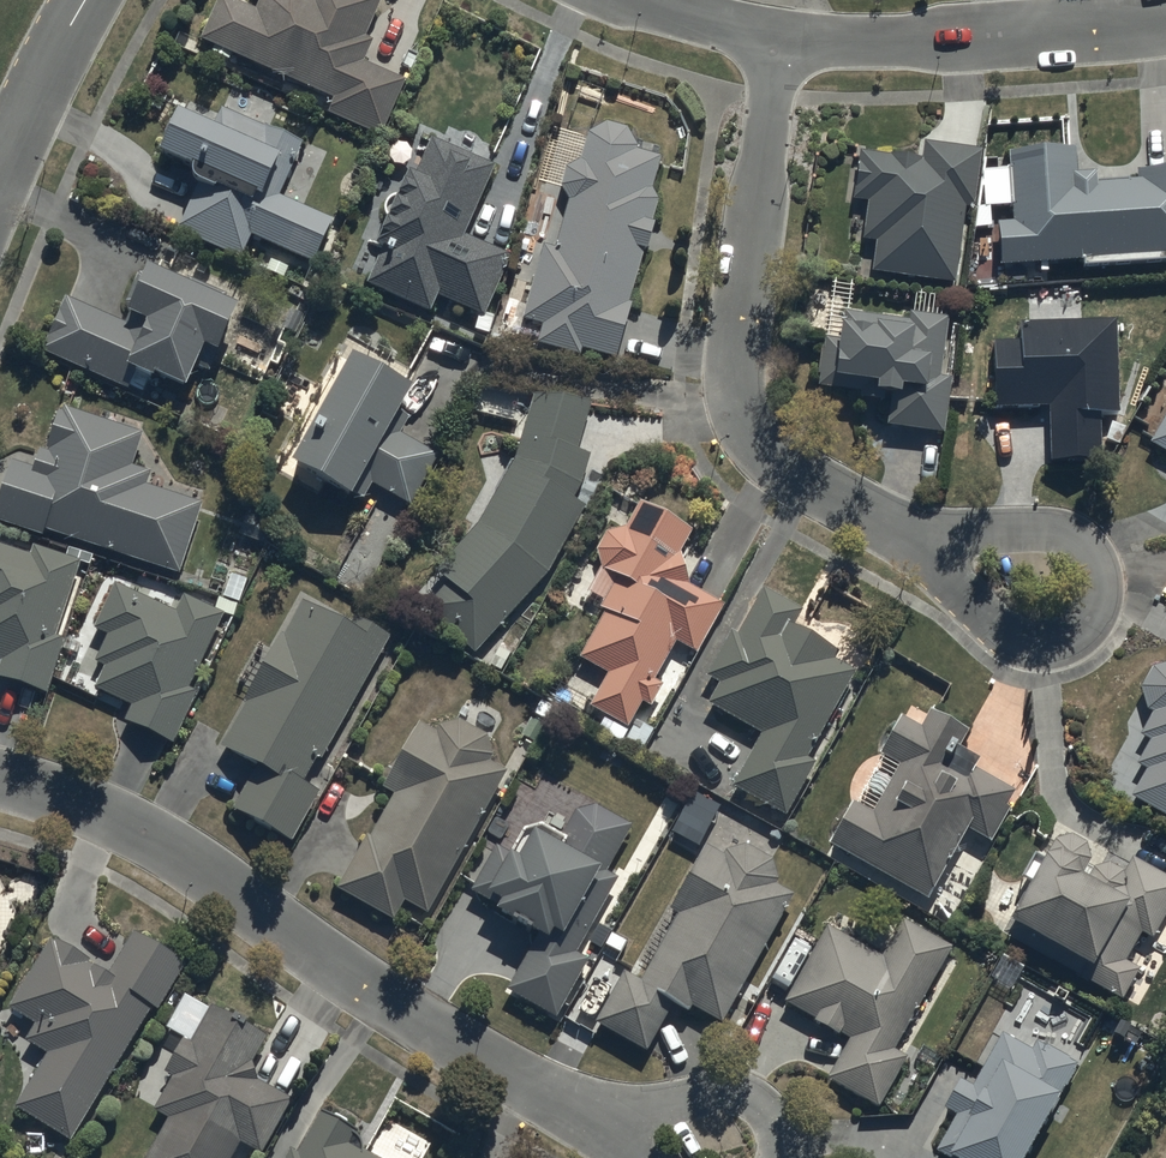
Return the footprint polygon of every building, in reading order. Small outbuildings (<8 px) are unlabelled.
[(197,40),(330,97),(324,111),(379,135),(403,78),(353,57),(378,0),(256,0),(253,6),(238,0),(214,0),(197,40)] [(199,168),(171,227),(238,256),(247,235),(311,263),(331,218),(280,196),(303,143),(219,106),(210,125),(168,106),(150,147),(199,168)] [(531,335),(614,356),(666,157),(636,149),(623,127),(603,122),(585,133),(578,160),(565,164),(560,186),(567,197),(531,335)] [(508,253),(463,234),(493,164),(426,136),(365,281),(430,308),(435,295),(482,315),(508,253)] [(869,269),(953,282),(976,145),(923,136),(919,160),(858,150),(850,197),(867,200),(860,238),(874,240),(869,269)] [(998,264),(1165,249),(1165,169),(1075,177),(1072,146),(1006,152),(1012,220),(994,221),(998,264)] [(63,297),(40,348),(138,392),(147,372),(186,390),(227,300),(142,262),(116,320),(63,297)] [(821,334),(812,385),(889,398),(884,425),(941,434),(951,378),(939,376),(948,320),(843,302),(837,336),(821,334)] [(1046,405),(1046,460),(1101,459),(1101,415),(1117,414),(1116,320),(1020,321),(1020,338),(991,338),(992,405),(1046,405)] [(347,349),(282,461),(358,505),(372,481),(408,502),(436,453),(394,429),(417,389),(347,349)] [(422,610),(470,651),(546,570),(582,504),(569,497),(591,456),(576,448),(587,401),(531,388),(513,461),(435,574),(446,583),(422,610)] [(178,571),(199,500),(129,479),(144,431),(56,405),(37,467),(6,458),(0,478),(0,518),(178,571)] [(1165,451),(1165,407),(1147,440),(1165,451)] [(587,706),(627,728),(676,641),(694,651),(723,601),(687,581),(679,549),(690,529),(639,500),(623,527),(606,527),(593,549),(599,568),(580,600),(601,612),(576,656),(606,673),(587,706)] [(76,560),(29,546),(27,554),(0,545),(0,678),(44,692),(61,637),(53,635),(76,560)] [(187,683),(220,612),(181,594),(173,609),(110,583),(91,626),(103,636),(93,685),(127,700),(120,716),(171,739),(195,687),(187,683)] [(729,787),(781,815),(861,668),(788,628),(804,606),(761,583),(698,699),(759,732),(729,787)] [(302,595),(216,747),(254,768),(230,809),(289,842),(318,791),(305,784),(385,641),(302,595)] [(1165,817),(1165,663),(1151,668),(1139,688),(1146,713),(1136,731),(1150,739),(1135,764),(1145,770),(1130,797),(1165,817)] [(849,799),(825,842),(926,899),(967,828),(992,842),(1021,792),(955,754),(969,730),(931,709),(920,728),(897,715),(876,752),(899,765),(872,812),(849,799)] [(400,899),(425,913),(504,769),(488,760),(492,754),(486,733),(457,718),(435,724),(421,716),(381,787),(392,793),(338,891),(389,918),(400,899)] [(506,991),(553,1018),(586,958),(574,951),(616,878),(604,871),(630,825),(593,804),(572,810),(555,840),(529,825),(511,856),(495,844),(469,892),(539,931),(506,991)] [(1119,998),(1165,913),(1165,877),(1128,856),(1121,870),(1088,852),(1085,840),(1069,831),(1051,837),(998,932),(1119,998)] [(677,1002),(719,1024),(791,893),(776,885),(767,856),(745,844),(719,852),(704,844),(668,909),(675,913),(640,978),(622,968),(592,1024),(648,1054),(677,1002)] [(906,1056),(894,1049),(951,945),(900,917),(879,954),(826,925),(782,1003),(846,1039),(823,1079),(877,1108),(906,1056)] [(14,1102),(71,1138),(186,958),(138,927),(111,969),(54,932),(9,1002),(35,1019),(24,1036),(47,1051),(14,1102)] [(213,1004),(155,1106),(171,1115),(147,1157),(231,1157),(242,1139),(262,1150),(293,1096),(260,1078),(256,1062),(270,1036),(213,1004)] [(1073,1061),(1003,1022),(931,1152),(942,1157),(1019,1157),(1073,1061)] [(346,1140),(352,1129),(315,1109),(288,1157),(379,1157),(346,1140)]
